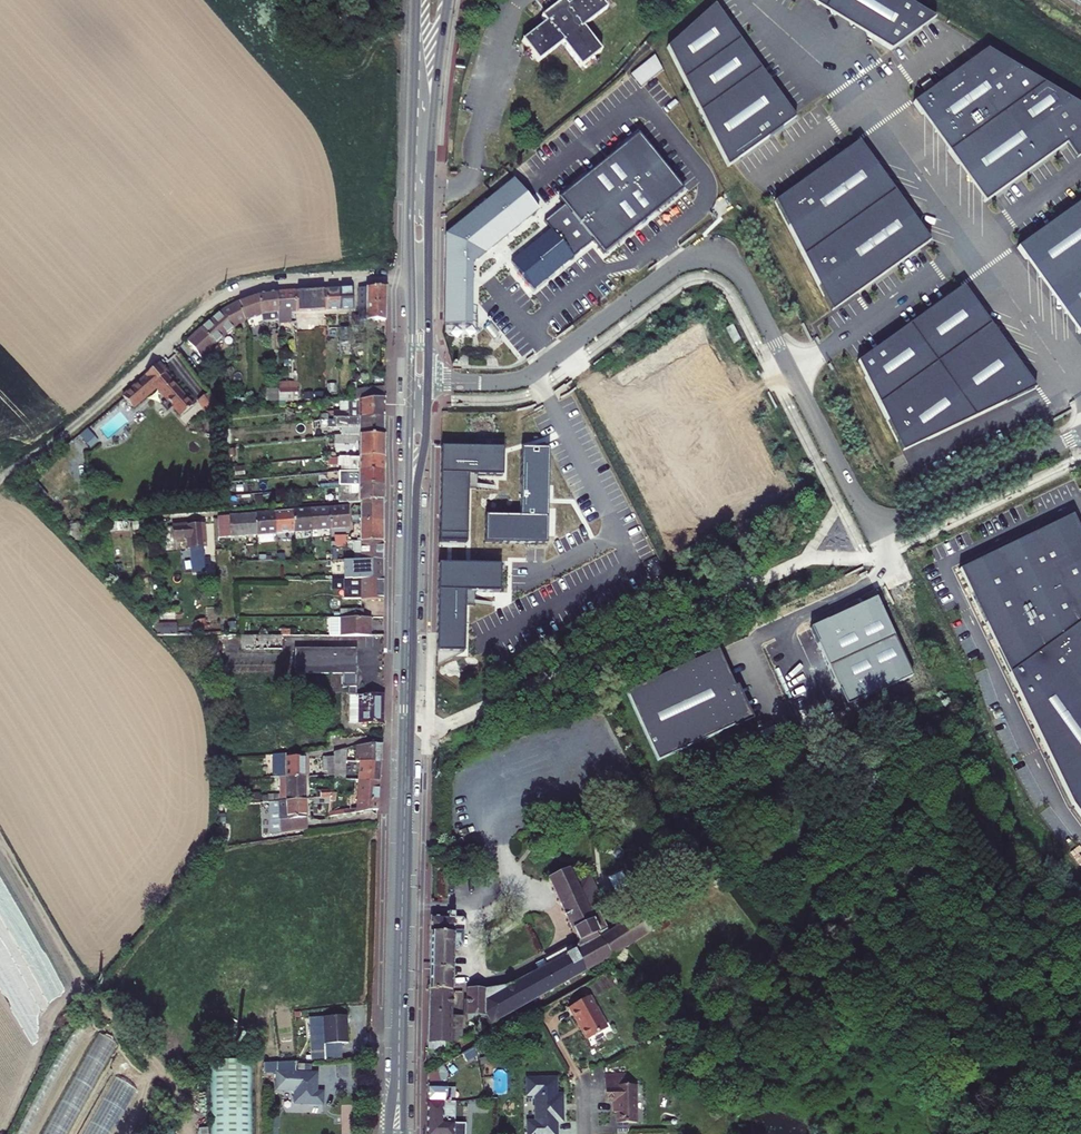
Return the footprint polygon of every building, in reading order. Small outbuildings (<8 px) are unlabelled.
[(601,0),(573,0),(566,5),(563,0),(560,0),(541,14),(540,15),(545,22),(521,39),(537,60),(561,42),(579,66),(601,50),(583,25),(607,7),(601,0)] [(541,14),(560,0),(535,0),(534,0),(538,5),(536,7),(541,14)] [(901,0),(814,0),(816,6),(829,3),(833,16),(845,12),(850,26),(862,22),(866,36),(890,51),(935,20),(901,0)] [(795,118),(714,6),(667,49),(727,166),(795,118)] [(987,50),(914,103),(922,114),(934,114),(934,132),(947,133),(947,150),(957,164),(970,164),(970,182),(983,182),(983,200),(984,204),(1065,144),(1080,132),(1080,107),(987,50)] [(631,71),(640,85),(665,70),(657,56),(631,71)] [(933,86),(929,80),(920,86),(924,93),(933,86)] [(1065,144),(1076,159),(1080,156),(1080,132),(1065,144)] [(682,191),(637,135),(558,199),(564,207),(545,223),(552,232),(512,264),(533,289),(594,240),(605,253),(682,191)] [(866,153),(858,142),(774,202),(823,296),(848,280),(859,293),(930,242),(928,240),(911,234),(915,222),(898,215),(902,203),(893,190),(876,184),(879,172),(862,165),(866,153)] [(539,211),(514,180),(446,234),(445,325),(472,324),(471,261),(539,211)] [(1017,248),(1025,259),(1038,259),(1037,277),(1050,278),(1050,296),(1063,296),(1063,314),(1077,314),(1076,332),(1078,335),(1080,333),(1080,201),(1017,248)] [(848,280),(823,296),(831,314),(859,293),(848,280)] [(386,286),(365,288),(365,320),(385,320),(386,286)] [(920,426),(928,440),(1035,389),(1023,371),(1004,364),(1009,353),(992,345),(997,335),(978,328),(983,316),(965,309),(970,298),(962,287),(857,363),(897,441),(920,426)] [(339,289),(340,310),(353,310),(352,288),(339,289)] [(339,289),(325,290),(326,311),(340,310),(339,289)] [(313,290),(293,292),(294,312),(313,311),(313,290)] [(313,290),(313,311),(326,311),(325,290),(313,290)] [(276,292),(257,295),(261,315),(262,321),(277,320),(276,292)] [(276,292),(277,320),(278,322),(290,321),(290,312),(294,312),(293,292),(276,292)] [(239,303),(245,320),(261,315),(257,295),(238,301),(239,303)] [(238,301),(221,310),(234,326),(245,320),(239,303),(238,301)] [(187,341),(200,356),(234,326),(221,310),(187,341)] [(302,330),(295,330),(297,350),(302,350),(302,332),(311,331),(311,318),(302,319),(302,330)] [(272,347),(279,347),(278,323),(271,324),(272,347)] [(732,326),(726,329),(734,345),(740,342),(732,326)] [(348,328),(339,329),(339,347),(348,347),(348,328)] [(191,407),(156,364),(145,374),(146,376),(123,396),(132,407),(156,388),(180,417),(191,407)] [(367,388),(350,389),(349,401),(360,400),(367,399),(367,388)] [(300,393),(281,395),(282,406),(301,405),(300,393)] [(198,403),(208,418),(217,411),(206,397),(198,403)] [(384,398),(367,399),(360,400),(360,405),(348,404),(346,407),(346,410),(333,410),(333,418),(384,418),(384,398)] [(109,437),(130,420),(121,410),(101,427),(109,437)] [(333,418),(333,420),(328,420),(328,427),(360,428),(360,436),(384,436),(384,418),(333,418)] [(920,426),(897,441),(903,452),(928,440),(920,426)] [(87,429),(79,436),(86,445),(94,438),(87,429)] [(383,458),(384,436),(360,436),(359,457),(383,458)] [(94,438),(86,445),(90,449),(98,442),(94,438)] [(476,440),(476,448),(503,448),(504,441),(476,440)] [(503,448),(440,447),(438,535),(467,536),(468,475),(503,476),(503,448)] [(549,456),(521,456),(520,516),(485,516),(485,543),(547,545),(548,508),(549,456)] [(383,458),(359,457),(327,457),(327,466),(348,466),(348,471),(383,472),(383,458)] [(383,486),(383,472),(348,471),(347,471),(347,476),(324,477),(324,484),(320,485),(320,489),(340,488),(340,485),(345,485),(359,485),(383,486)] [(477,476),(468,475),(468,489),(477,490),(477,476)] [(383,486),(359,485),(359,494),(338,493),(338,503),(359,501),(383,499),(383,486)] [(359,503),(359,505),(359,522),(383,522),(383,504),(383,501),(383,499),(359,501),(359,503)] [(328,508),(330,529),(348,527),(347,506),(328,508)] [(309,509),(310,530),(328,529),(330,529),(328,508),(309,509)] [(291,511),(292,532),(310,530),(309,509),(291,511)] [(274,534),(292,532),(291,511),(273,512),(274,534)] [(274,534),(273,512),(255,513),(256,535),(274,534)] [(218,538),(256,535),(255,513),(226,516),(216,516),(218,538)] [(1072,515),(959,570),(1072,805),(1080,817),(1080,534),(1072,515)] [(349,541),(383,541),(383,522),(359,522),(359,532),(349,535),(349,541)] [(79,525),(66,526),(69,541),(82,539),(79,525)] [(200,526),(168,528),(168,541),(188,540),(189,550),(191,550),(193,569),(204,568),(204,565),(203,558),(200,526)] [(467,536),(438,535),(438,543),(467,543),(467,536)] [(331,547),(345,546),(345,541),(345,536),(334,536),(334,541),(331,542),(331,547)] [(329,549),(328,538),(319,539),(320,550),(329,549)] [(383,562),(383,541),(349,541),(345,541),(345,546),(345,551),(354,551),(354,559),(359,559),(359,562),(383,562)] [(341,562),(341,580),(360,580),(383,580),(383,562),(359,562),(341,562)] [(437,619),(436,653),(464,653),(466,592),(508,593),(508,565),(438,564),(437,619)] [(383,599),(383,580),(360,580),(341,580),(332,580),(332,589),(348,589),(348,599),(383,599)] [(475,592),(466,592),(466,606),(474,607),(475,592)] [(877,599),(810,629),(846,708),(912,679),(877,599)] [(344,609),(344,618),(362,618),(362,609),(344,609)] [(174,612),(159,613),(155,613),(156,636),(157,637),(176,636),(174,612)] [(341,618),(341,636),(369,636),(369,618),(362,618),(344,618),(341,618)] [(281,636),(241,635),(241,650),(281,650),(281,636)] [(355,649),(295,650),(294,674),(355,674),(355,649)] [(719,651),(626,694),(659,762),(751,720),(719,651)] [(464,653),(436,653),(436,668),(464,653)] [(341,674),(341,687),(348,687),(355,687),(355,674),(341,674)] [(348,722),(381,723),(382,695),(351,695),(349,695),(348,722)] [(380,763),(381,744),(355,745),(355,761),(359,761),(380,763)] [(332,765),(345,766),(344,760),(345,748),(333,753),(333,757),(332,765)] [(303,776),(303,753),(278,755),(279,777),(303,776)] [(332,776),(332,765),(333,757),(322,758),(322,772),(326,772),(326,776),(332,776)] [(380,763),(359,761),(358,781),(379,782),(380,763)] [(345,780),(345,766),(332,765),(332,776),(332,779),(345,780)] [(303,798),(303,776),(279,777),(277,777),(277,795),(267,795),(267,802),(277,802),(280,802),(280,800),(303,798)] [(379,782),(358,781),(356,808),(327,813),(326,817),(377,810),(379,782)] [(280,800),(280,802),(280,813),(280,820),(280,823),(303,820),(303,798),(280,800)] [(303,829),(303,820),(280,823),(280,829),(282,833),(303,829)] [(486,1015),(491,1024),(611,958),(657,929),(645,910),(609,933),(595,904),(602,900),(590,874),(574,881),(569,869),(548,879),(578,942),(575,950),(565,955),(548,965),(510,986),(484,990),(467,990),(467,1015),(474,1014),(486,1015)] [(453,950),(458,950),(460,948),(460,946),(462,946),(462,936),(466,933),(466,923),(461,918),(455,918),(455,913),(446,913),(446,918),(431,918),(430,976),(453,976),(453,950)] [(544,958),(548,965),(565,955),(561,949),(544,958)] [(429,987),(453,988),(453,976),(430,976),(429,987)] [(452,1043),(452,1042),(452,1016),(453,988),(429,987),(428,1060),(445,1050),(445,1043),(452,1043)] [(608,1030),(592,998),(571,1009),(588,1041),(608,1030)] [(474,1014),(482,1029),(491,1024),(486,1015),(474,1014)] [(452,1016),(452,1042),(462,1043),(462,1016),(452,1016)] [(349,1044),(348,1017),(324,1018),(325,1046),(349,1044)] [(111,1038),(93,1030),(46,1133),(68,1133),(111,1038)] [(316,1073),(295,1072),(295,1060),(276,1061),(276,1090),(290,1090),(292,1089),(295,1089),(295,1102),(322,1103),(322,1091),(316,1091),(316,1073)] [(208,1133),(252,1133),(253,1061),(209,1061),(208,1133)] [(454,1105),(454,1103),(455,1088),(446,1088),(446,1080),(449,1079),(442,1066),(427,1074),(426,1133),(465,1133),(465,1123),(454,1123),(454,1105)] [(529,1133),(559,1133),(559,1123),(565,1123),(565,1096),(559,1096),(559,1080),(530,1080),(530,1098),(537,1097),(537,1123),(529,1123),(529,1133)] [(628,1085),(607,1085),(607,1106),(616,1106),(615,1117),(618,1117),(618,1128),(638,1128),(638,1090),(628,1090),(628,1085)]
